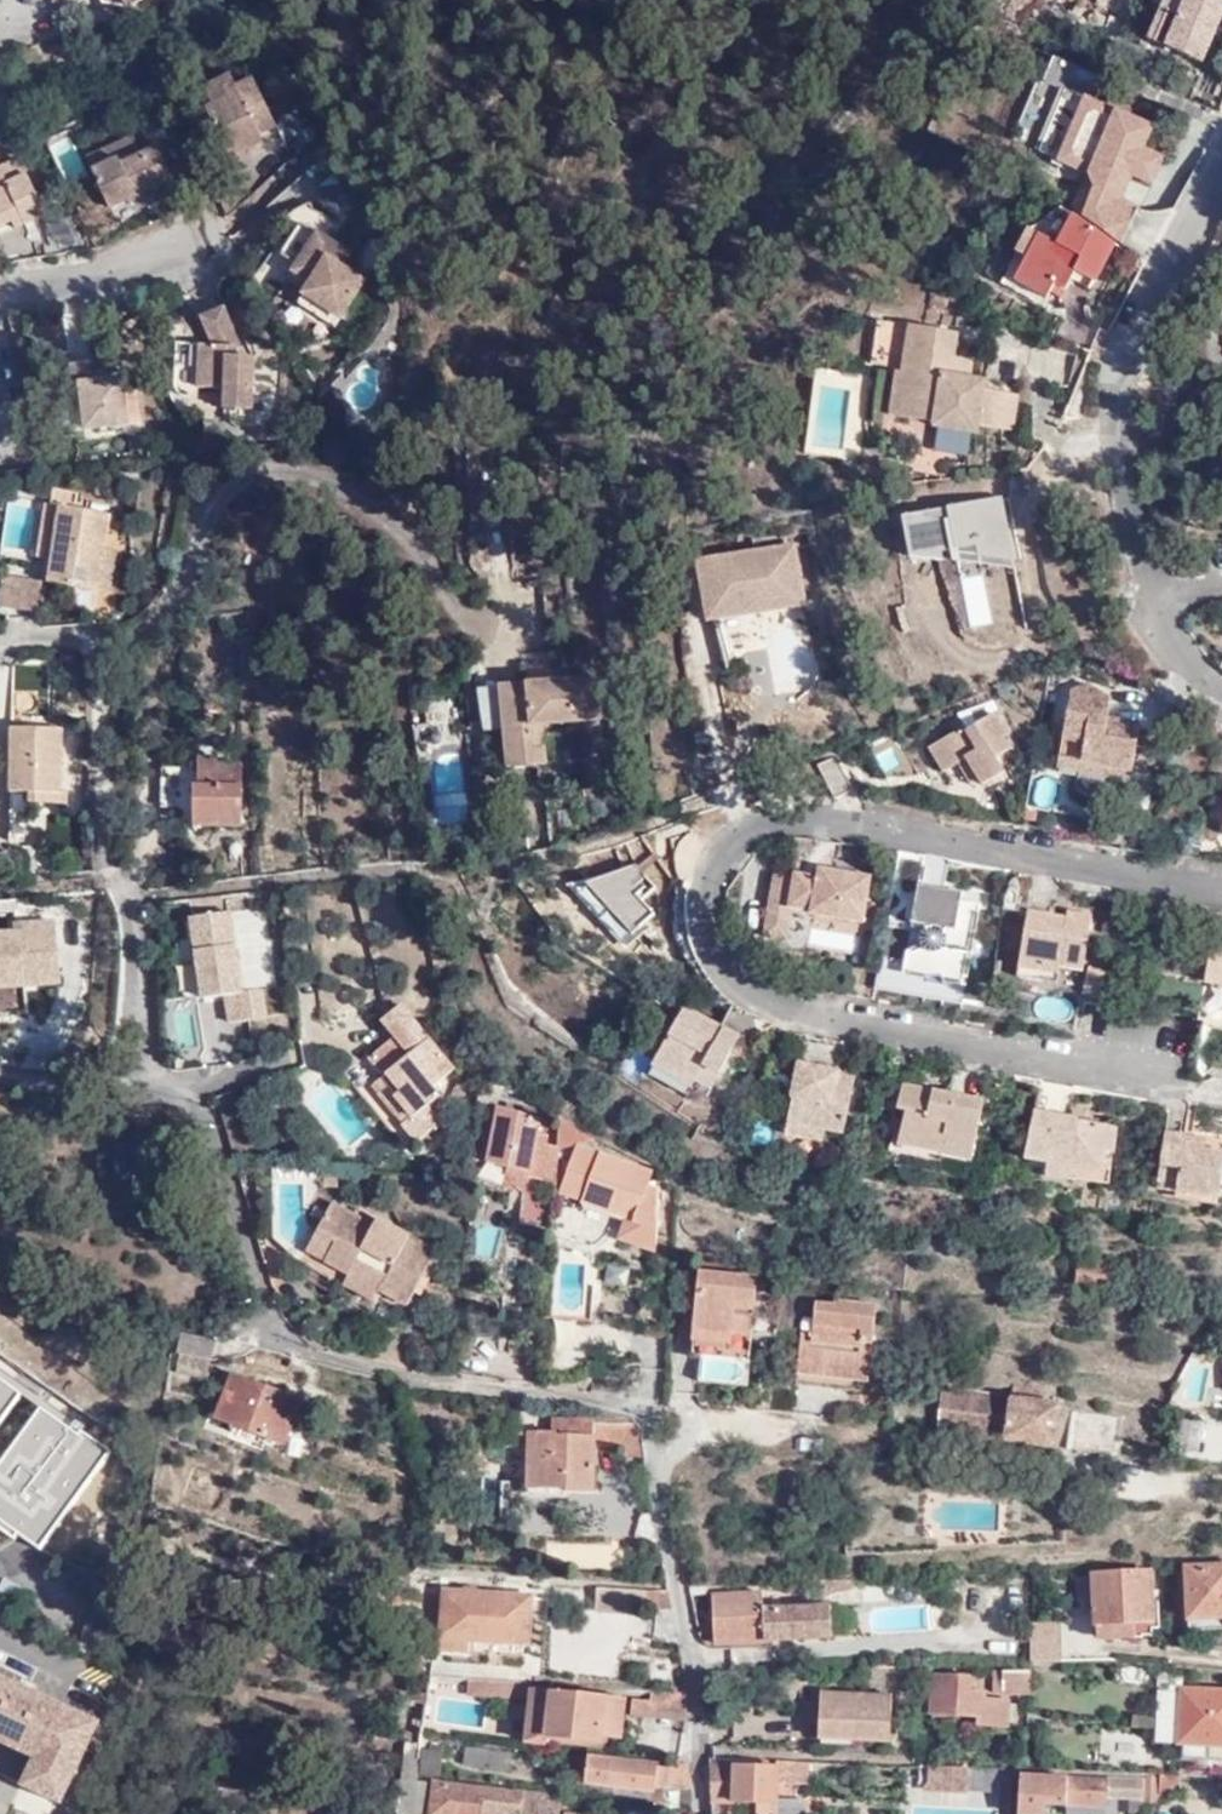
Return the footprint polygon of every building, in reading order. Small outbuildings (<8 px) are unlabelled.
[(1162,5),(1147,40),(1198,63),(1221,11),(1221,0),(1150,0),(1162,5)] [(206,87),(214,104),(206,107),(231,154),(254,143),(261,138),(262,132),(277,124),(253,78),(238,86),(232,73),(206,87)] [(1056,158),(1083,97),(1062,88),(1035,149),(1056,158)] [(1138,149),(1138,148),(1148,127),(1083,97),(1056,158),(1086,171),(1092,185),(1118,175),(1131,146),(1138,149)] [(144,156),(136,140),(89,162),(113,210),(176,181),(160,149),(144,156)] [(1119,242),(1135,208),(1116,198),(1128,172),(1148,182),(1158,157),(1138,148),(1138,149),(1131,146),(1118,175),(1092,185),(1080,213),(1119,242)] [(326,157),(305,170),(329,209),(350,196),(326,157)] [(28,224),(47,215),(20,158),(1,168),(0,166),(0,224),(12,219),(23,213),(28,224)] [(17,230),(28,224),(23,213),(12,219),(17,230)] [(1042,307),(1049,294),(1054,286),(1063,291),(1074,274),(1093,284),(1116,246),(1069,213),(1028,229),(998,284),(1042,307)] [(1119,242),(1080,213),(1079,215),(1119,243),(1119,242)] [(301,269),(298,273),(316,285),(312,291),(309,296),(342,319),(365,283),(346,270),(351,263),(337,254),(340,248),(305,225),(285,258),(301,269)] [(354,257),(340,248),(337,254),(351,263),(354,257)] [(316,285),(298,273),(294,279),(312,291),(316,285)] [(1054,286),(1049,294),(1059,300),(1063,291),(1054,286)] [(342,319),(309,296),(302,306),(336,329),(342,319)] [(256,357),(238,356),(238,349),(245,348),(228,308),(203,319),(215,346),(203,346),(203,388),(229,389),(228,409),(255,410),(256,357)] [(982,383),(969,381),(948,377),(952,358),(955,334),(910,327),(902,375),(895,374),(889,417),(932,424),(932,428),(975,434),(976,426),(1014,432),(1019,396),(981,392),(982,383)] [(948,377),(969,381),(973,361),(952,358),(948,377)] [(108,387),(107,382),(105,361),(74,365),(77,389),(84,388),(89,431),(131,426),(125,380),(115,381),(115,387),(108,387)] [(50,582),(103,590),(109,549),(115,513),(63,504),(66,491),(55,491),(52,508),(62,509),(54,559),(50,582)] [(1006,500),(898,520),(906,559),(1021,572),(1006,500)] [(44,558),(54,559),(62,509),(52,508),(44,558)] [(754,540),(756,554),(793,547),(791,534),(754,540)] [(707,618),(712,618),(764,609),(801,602),(793,547),(756,554),(699,562),(707,618)] [(109,549),(103,590),(114,592),(120,550),(109,549)] [(43,582),(3,575),(0,595),(0,606),(38,612),(43,582)] [(764,609),(712,618),(723,668),(742,653),(769,649),(764,609)] [(542,726),(543,726),(602,722),(598,679),(550,683),(548,664),(521,667),(523,686),(502,688),(506,752),(507,752),(534,750),(534,726),(542,726)] [(1084,751),(1082,760),(1110,766),(1112,756),(1133,761),(1140,725),(1118,719),(1116,729),(1106,728),(1108,717),(1112,697),(1088,683),(1073,690),(1062,747),(1084,751)] [(942,768),(958,760),(965,755),(979,778),(982,782),(1002,770),(995,756),(1009,748),(1003,737),(1007,734),(994,712),(966,728),(963,723),(927,743),(942,768)] [(1118,719),(1108,717),(1106,728),(1116,729),(1118,719)] [(69,789),(64,790),(65,727),(11,726),(10,789),(30,791),(29,802),(69,803),(69,789)] [(545,764),(543,726),(542,726),(534,726),(534,750),(507,752),(507,768),(545,764)] [(1062,747),(1061,757),(1082,760),(1084,751),(1062,747)] [(852,787),(834,753),(816,762),(834,796),(852,787)] [(965,755),(958,760),(971,783),(979,778),(965,755)] [(1110,766),(1132,770),(1133,761),(1112,756),(1110,766)] [(1082,760),(1061,757),(1059,767),(1130,780),(1132,770),(1110,766),(1082,760)] [(194,826),(194,822),(242,823),(242,763),(198,763),(198,766),(162,765),(160,799),(177,800),(176,814),(180,827),(194,826)] [(943,888),(948,859),(923,855),(917,884),(943,888)] [(775,873),(770,902),(792,905),(813,909),(812,913),(861,922),(870,877),(846,872),(845,879),(837,878),(837,871),(819,867),(817,876),(797,872),(796,876),(775,873)] [(962,892),(943,888),(917,884),(911,923),(926,925),(925,932),(921,937),(921,943),(906,952),(902,972),(924,976),(939,976),(939,979),(960,983),(966,953),(970,953),(979,905),(960,901),(962,892)] [(792,905),(770,902),(765,935),(787,939),(792,905)] [(263,909),(184,920),(195,996),(167,1000),(175,1062),(225,1055),(221,1024),(277,1016),(263,909)] [(1066,912),(1066,918),(1063,931),(1051,929),(1053,916),(1026,911),(1014,975),(1040,980),(1041,970),(1057,972),(1058,966),(1081,970),(1090,917),(1066,912)] [(1063,931),(1066,918),(1053,916),(1051,929),(1063,931)] [(0,928),(0,1010),(22,1009),(21,989),(56,986),(52,925),(0,928)] [(1207,947),(1200,986),(1221,990),(1221,950),(1207,947)] [(1055,983),(1057,972),(1041,970),(1040,980),(1055,983)] [(383,1074),(380,1076),(409,1112),(400,1120),(416,1140),(442,1118),(429,1101),(441,1092),(435,1084),(457,1065),(403,999),(379,1018),(394,1035),(369,1056),(383,1074)] [(682,1003),(654,1052),(694,1076),(699,1067),(713,1076),(736,1034),(682,1003)] [(694,1076),(654,1052),(650,1060),(690,1083),(694,1076)] [(814,1080),(816,1070),(794,1066),(782,1136),(819,1142),(821,1130),(840,1135),(852,1078),(831,1074),(829,1083),(814,1080)] [(699,1067),(694,1076),(708,1084),(713,1076),(699,1067)] [(831,1074),(816,1070),(814,1080),(829,1083),(831,1074)] [(409,1112),(380,1076),(371,1083),(400,1120),(409,1112)] [(503,1085),(481,1077),(480,1097),(488,1101),(491,1093),(499,1096),(503,1085)] [(899,1142),(940,1150),(942,1134),(974,1139),(981,1101),(977,1100),(975,1105),(960,1101),(961,1096),(954,1096),(950,1100),(942,1093),(902,1084),(897,1106),(905,1108),(899,1142)] [(553,1182),(557,1148),(544,1144),(546,1136),(537,1132),(540,1118),(513,1109),(515,1102),(509,1100),(507,1105),(499,1103),(487,1160),(507,1166),(506,1172),(528,1177),(529,1175),(553,1182)] [(582,1122),(561,1112),(559,1137),(581,1138),(582,1122)] [(1113,1126),(1067,1118),(1065,1127),(1053,1124),(1054,1116),(1051,1116),(1050,1119),(1034,1116),(1034,1114),(1029,1112),(1021,1159),(1044,1164),(1046,1156),(1070,1161),(1070,1164),(1087,1167),(1087,1170),(1096,1171),(1099,1151),(1108,1153),(1113,1126)] [(1065,1127),(1067,1118),(1066,1118),(1054,1116),(1053,1124),(1065,1127)] [(1203,1149),(1189,1146),(1191,1136),(1163,1132),(1155,1187),(1175,1190),(1196,1194),(1197,1187),(1218,1191),(1221,1164),(1221,1152),(1203,1149)] [(942,1134),(940,1150),(939,1152),(970,1158),(974,1139),(942,1134)] [(1189,1146),(1203,1149),(1205,1138),(1191,1136),(1189,1146)] [(660,1185),(661,1179),(650,1178),(653,1167),(579,1141),(563,1188),(585,1196),(585,1198),(630,1216),(623,1233),(657,1245),(660,1185)] [(1101,1186),(1108,1153),(1099,1151),(1096,1171),(1087,1170),(1087,1167),(1070,1164),(1067,1180),(1101,1186)] [(1046,1156),(1044,1164),(1042,1176),(1067,1180),(1070,1164),(1070,1161),(1046,1156)] [(1216,1198),(1218,1191),(1197,1187),(1196,1194),(1216,1198)] [(1215,1205),(1216,1198),(1196,1194),(1175,1190),(1173,1197),(1215,1205)] [(516,1219),(548,1227),(550,1204),(521,1196),(516,1219)] [(405,1302),(412,1288),(429,1256),(433,1249),(376,1217),(371,1225),(350,1214),(329,1203),(317,1227),(333,1237),(322,1257),(347,1271),(351,1266),(378,1281),(376,1286),(379,1288),(403,1301),(405,1302)] [(371,1225),(376,1217),(355,1205),(350,1214),(371,1225)] [(333,1237),(317,1227),(306,1248),(322,1257),(333,1237)] [(429,1256),(412,1288),(420,1293),(437,1260),(429,1256)] [(370,1297),(376,1286),(378,1281),(351,1266),(347,1271),(342,1281),(370,1297)] [(706,1291),(709,1273),(708,1273),(698,1272),(697,1291),(706,1291)] [(756,1278),(709,1273),(706,1291),(697,1291),(694,1330),(703,1331),(701,1354),(749,1358),(756,1278)] [(400,1307),(403,1301),(379,1288),(377,1294),(400,1307)] [(805,1319),(797,1385),(858,1392),(859,1382),(867,1382),(875,1307),(837,1303),(837,1308),(817,1305),(815,1319),(805,1319)] [(693,1354),(701,1354),(703,1331),(694,1330),(693,1354)] [(214,1360),(217,1339),(181,1332),(178,1354),(214,1360)] [(1209,1368),(1201,1410),(1221,1414),(1221,1370),(1209,1368)] [(300,1398),(232,1374),(216,1420),(233,1426),(228,1440),(263,1451),(267,1439),(284,1445),(300,1398)] [(1043,1400),(1045,1386),(1016,1382),(1014,1397),(943,1388),(939,1429),(966,1432),(965,1436),(1007,1441),(1007,1437),(1056,1444),(1061,1402),(1043,1400)] [(767,1416),(768,1409),(732,1406),(732,1412),(767,1416)] [(1122,1413),(1079,1407),(1073,1407),(1068,1445),(1073,1446),(1118,1451),(1122,1413)] [(626,1456),(645,1456),(642,1423),(637,1422),(594,1422),(593,1416),(553,1416),(553,1432),(530,1432),(530,1489),(568,1489),(567,1493),(594,1492),(595,1444),(625,1443),(626,1456)] [(38,1525),(62,1486),(0,1444),(0,1499),(38,1525)] [(1187,1568),(1191,1619),(1221,1617),(1221,1566),(1187,1568)] [(1155,1635),(1150,1570),(1093,1572),(1098,1638),(1155,1635)] [(500,1579),(499,1598),(528,1600),(547,1600),(548,1582),(500,1579)] [(528,1600),(499,1598),(468,1597),(468,1589),(461,1588),(460,1595),(444,1594),(441,1655),(469,1656),(469,1641),(526,1645),(528,1600)] [(660,1609),(666,1592),(642,1592),(597,1588),(595,1606),(597,1610),(639,1613),(640,1601),(660,1609)] [(762,1641),(761,1610),(760,1593),(711,1594),(713,1642),(762,1641)] [(829,1606),(761,1610),(762,1641),(830,1637),(829,1606)] [(1065,1622),(1031,1621),(1029,1662),(1064,1660),(1065,1622)] [(0,1624),(0,1645),(2,1647),(10,1629),(0,1624)] [(1029,1690),(1029,1671),(1004,1669),(1002,1689),(1029,1690)] [(1009,1724),(1010,1694),(969,1692),(970,1673),(935,1672),(934,1712),(981,1713),(980,1724),(1009,1724)] [(61,1804),(98,1723),(0,1677),(0,1775),(61,1804)] [(509,1682),(467,1679),(465,1695),(508,1699),(509,1682)] [(509,1682),(508,1699),(514,1699),(530,1700),(531,1691),(550,1693),(551,1684),(509,1682)] [(1180,1688),(1180,1743),(1182,1744),(1182,1756),(1221,1758),(1221,1689),(1180,1688)] [(531,1691),(530,1700),(527,1744),(544,1746),(545,1742),(546,1738),(600,1743),(600,1736),(621,1738),(625,1700),(550,1693),(531,1691)] [(818,1738),(888,1741),(891,1695),(819,1692),(818,1738)] [(650,1701),(649,1718),(685,1722),(684,1697),(651,1694),(650,1701)] [(629,1718),(649,1718),(650,1701),(631,1699),(629,1718)] [(620,1750),(621,1738),(600,1736),(600,1743),(600,1748),(620,1750)] [(546,1738),(545,1742),(600,1748),(600,1743),(546,1738)] [(421,1745),(405,1742),(402,1778),(418,1779),(418,1775),(421,1745)] [(463,1753),(463,1777),(509,1777),(510,1753),(463,1753)] [(806,1760),(759,1758),(759,1765),(776,1766),(775,1782),(800,1784),(806,1781),(806,1760)] [(690,1789),(689,1764),(670,1763),(669,1767),(589,1759),(586,1784),(655,1792),(655,1785),(690,1789)] [(710,1763),(712,1813),(774,1813),(775,1782),(776,1766),(759,1765),(710,1763)] [(966,1791),(966,1770),(927,1767),(926,1777),(924,1780),(923,1788),(966,1791)] [(1181,1773),(1162,1771),(1161,1771),(1161,1775),(1143,1774),(1143,1779),(1118,1778),(1118,1796),(1143,1797),(1143,1801),(1159,1802),(1159,1793),(1179,1794),(1181,1773)] [(1019,1813),(1047,1813),(1048,1803),(1108,1806),(1109,1778),(1020,1774),(1019,1813)] [(402,1778),(398,1813),(410,1813),(432,1813),(435,1781),(418,1779),(402,1778)] [(435,1781),(432,1813),(558,1813),(560,1797),(435,1781)]
